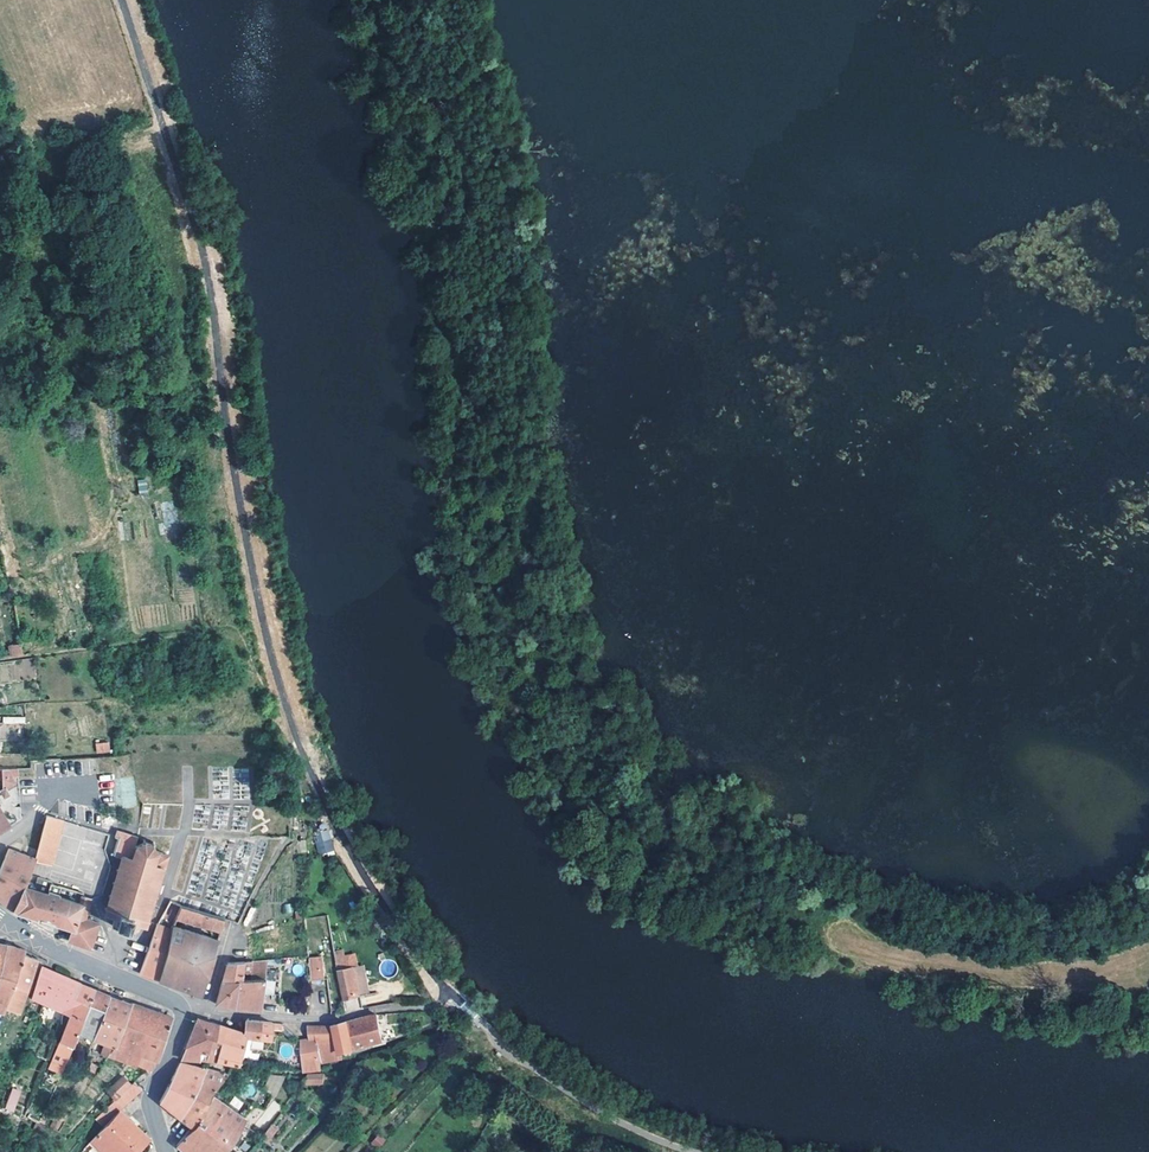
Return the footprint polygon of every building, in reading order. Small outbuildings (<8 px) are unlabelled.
[(137,480),(139,493),(148,491),(146,479),(137,480)] [(9,657),(21,655),(19,644),(8,645),(9,657)] [(96,754),(110,753),(109,742),(95,743),(96,754)] [(11,778),(6,771),(1,771),(1,789),(0,789),(0,792),(3,798),(9,794),(5,788),(14,783),(11,778)] [(10,826),(0,810),(0,832),(10,826)] [(44,827),(59,831),(62,821),(47,817),(44,827)] [(34,860),(35,860),(51,865),(59,831),(44,827),(34,860)] [(329,829),(314,832),(319,855),(334,852),(329,829)] [(147,924),(149,924),(149,922),(147,921),(151,911),(153,911),(153,908),(151,908),(154,898),(156,898),(157,896),(155,896),(158,885),(160,885),(160,884),(158,882),(161,872),(164,873),(164,871),(164,870),(168,857),(155,853),(152,847),(154,845),(152,844),(150,845),(144,843),(144,841),(142,841),(142,843),(136,847),(135,846),(137,839),(125,834),(122,834),(116,832),(115,837),(118,838),(118,842),(114,855),(113,857),(120,858),(119,860),(121,860),(119,870),(116,870),(115,872),(118,872),(115,883),(112,883),(112,885),(114,885),(111,896),(108,895),(108,897),(110,898),(107,909),(104,908),(104,911),(106,911),(105,916),(114,918),(112,927),(119,929),(120,927),(127,930),(127,931),(133,933),(135,925),(145,928),(147,924)] [(104,852),(114,855),(118,842),(118,838),(115,837),(108,835),(104,852)] [(25,886),(35,860),(34,860),(7,850),(0,867),(0,901),(11,909),(12,910),(24,886),(25,886)] [(24,886),(25,886),(24,886),(12,910),(45,921),(71,929),(68,941),(91,949),(99,924),(85,919),(91,900),(83,898),(83,895),(51,885),(52,882),(38,877),(33,889),(24,886)] [(154,979),(159,980),(174,928),(176,919),(180,906),(169,902),(156,926),(139,974),(154,979)] [(223,919),(180,906),(176,919),(220,931),(221,928),(224,920),(223,919)] [(174,928),(159,980),(178,987),(186,989),(202,995),(218,941),(210,938),(174,928)] [(2,1015),(3,1012),(18,1015),(35,965),(36,960),(23,955),(24,950),(10,946),(0,943),(0,1014),(2,1015)] [(263,961),(251,963),(251,975),(251,981),(240,982),(239,982),(234,1007),(258,1011),(260,1011),(264,979),(263,961)] [(242,975),(251,975),(251,963),(227,965),(223,979),(222,983),(239,982),(240,982),(242,975)] [(42,1002),(66,1013),(80,984),(78,983),(73,981),(41,968),(31,999),(42,1002)] [(343,999),(357,997),(351,970),(337,973),(338,976),(343,999)] [(230,1007),(234,1007),(239,982),(222,983),(215,1004),(230,1007)] [(62,1075),(80,1034),(94,990),(80,984),(66,1013),(71,1015),(66,1029),(63,1037),(49,1069),(62,1075)] [(80,1034),(94,1040),(110,997),(98,992),(94,990),(80,1034)] [(115,1047),(115,1045),(131,1004),(127,1003),(110,997),(94,1040),(106,1044),(115,1047)] [(161,1014),(131,1004),(115,1045),(140,1054),(136,1066),(149,1071),(159,1060),(173,1018),(161,1014)] [(349,1019),(356,1045),(386,1037),(380,1011),(359,1017),(349,1019)] [(181,1059),(206,1061),(217,1024),(196,1018),(188,1040),(181,1059)] [(343,1049),(356,1045),(349,1019),(337,1023),(312,1023),(313,1036),(303,1037),(303,1043),(305,1063),(305,1067),(323,1065),(323,1064),(323,1059),(345,1054),(343,1049)] [(270,1039),(271,1028),(271,1022),(261,1021),(246,1020),(244,1033),(243,1036),(270,1039)] [(239,1060),(240,1056),(244,1037),(243,1036),(244,1033),(227,1027),(217,1024),(206,1061),(222,1063),(238,1065),(239,1060)] [(244,1037),(240,1056),(247,1057),(250,1038),(244,1037)] [(107,1060),(109,1057),(115,1047),(106,1044),(101,1057),(107,1060)] [(109,1057),(136,1066),(140,1054),(115,1045),(115,1047),(109,1057)] [(168,1109),(180,1118),(204,1068),(179,1062),(175,1072),(159,1102),(168,1109)] [(191,1126),(212,1094),(227,1071),(209,1069),(204,1068),(180,1118),(184,1120),(191,1126)] [(304,1076),(302,1079),(302,1083),(324,1083),(324,1079),(337,1077),(336,1069),(307,1072),(304,1076)] [(114,1085),(121,1094),(131,1084),(129,1082),(124,1077),(114,1085)] [(119,1110),(119,1111),(142,1090),(135,1082),(134,1082),(131,1084),(121,1094),(112,1104),(119,1110)] [(5,1109),(10,1111),(18,1092),(12,1090),(5,1109)] [(236,1133),(244,1118),(212,1094),(191,1126),(177,1145),(185,1151),(221,1151),(230,1142),(236,1133)] [(103,1128),(119,1110),(112,1104),(96,1120),(98,1123),(103,1128)] [(139,1151),(151,1139),(134,1124),(119,1111),(119,1110),(103,1128),(84,1150),(86,1151),(138,1151),(139,1151)] [(271,1122),(260,1136),(264,1140),(275,1125),(271,1122)] [(236,1133),(230,1142),(244,1151),(246,1151),(253,1144),(236,1133)] [(372,1143),(380,1148),(385,1139),(377,1134),(372,1143)] [(230,1142),(221,1151),(244,1151),(230,1142)]
